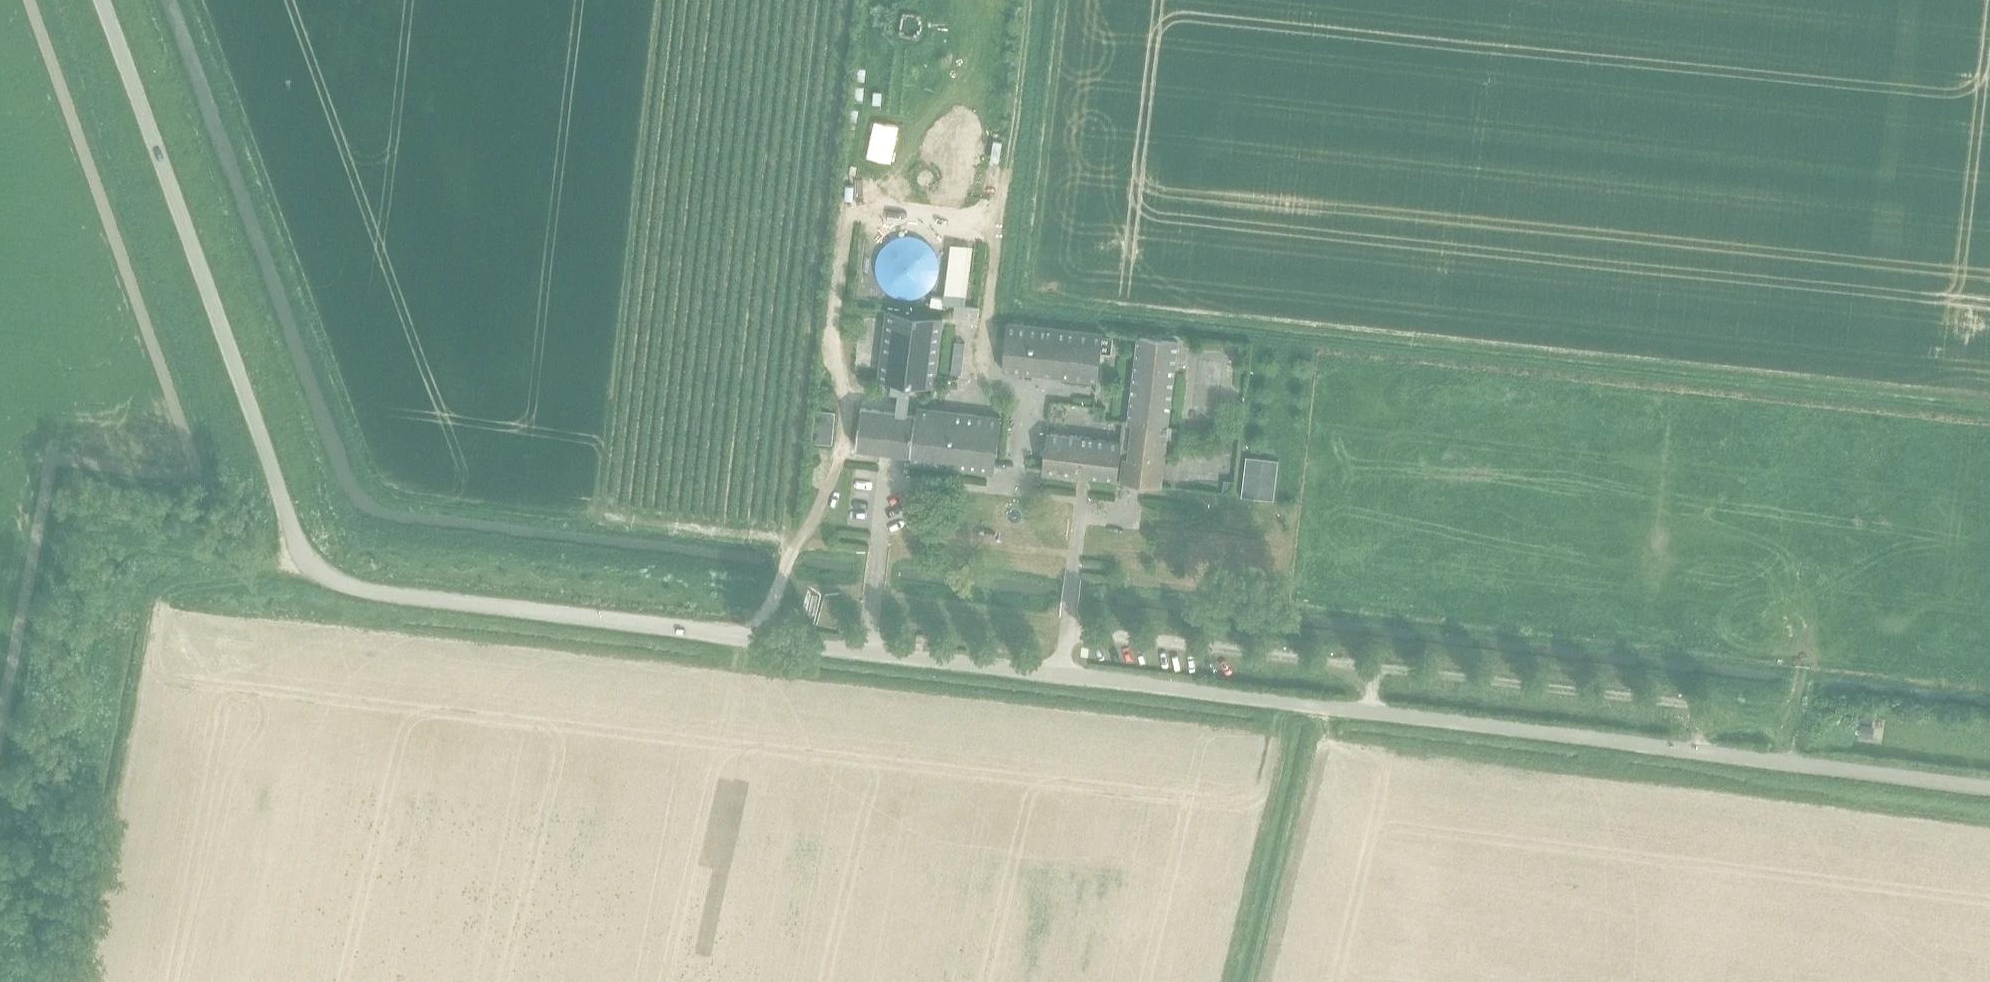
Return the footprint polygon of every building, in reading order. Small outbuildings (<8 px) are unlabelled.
[(859,407),(855,447),(911,455),(911,460),(987,471),(993,472),(994,467),(999,416),(916,405),(915,415),(908,414),(907,414),(911,384),(912,384),(936,387),(943,317),(887,310),(880,380),(892,381),(891,391),(898,392),(896,412),(859,407)] [(1007,321),(1002,369),(1097,380),(1102,332),(1007,321)] [(1046,430),(1041,472),(1117,481),(1117,479),(1121,479),(1121,481),(1161,485),(1177,341),(1138,337),(1128,422),(1118,421),(1116,438),(1046,430)] [(820,415),(817,434),(832,437),(835,418),(820,415)] [(1246,456),(1241,496),(1273,500),(1278,460),(1246,456)] [(1223,481),(1221,492),(1231,493),(1233,482),(1223,481)] [(1860,724),(1858,735),(1870,737),(1872,726),(1860,724)]
